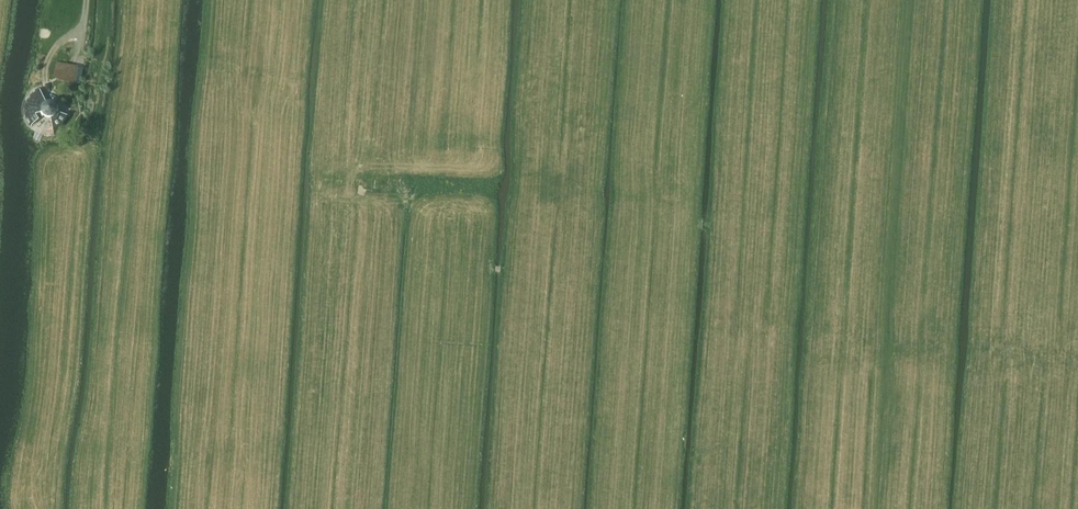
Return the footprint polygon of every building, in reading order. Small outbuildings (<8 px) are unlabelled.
[(44,101),(41,106),(41,107),(44,113),(50,115),(56,113),(57,107),(56,102),(51,99),(44,101)]
